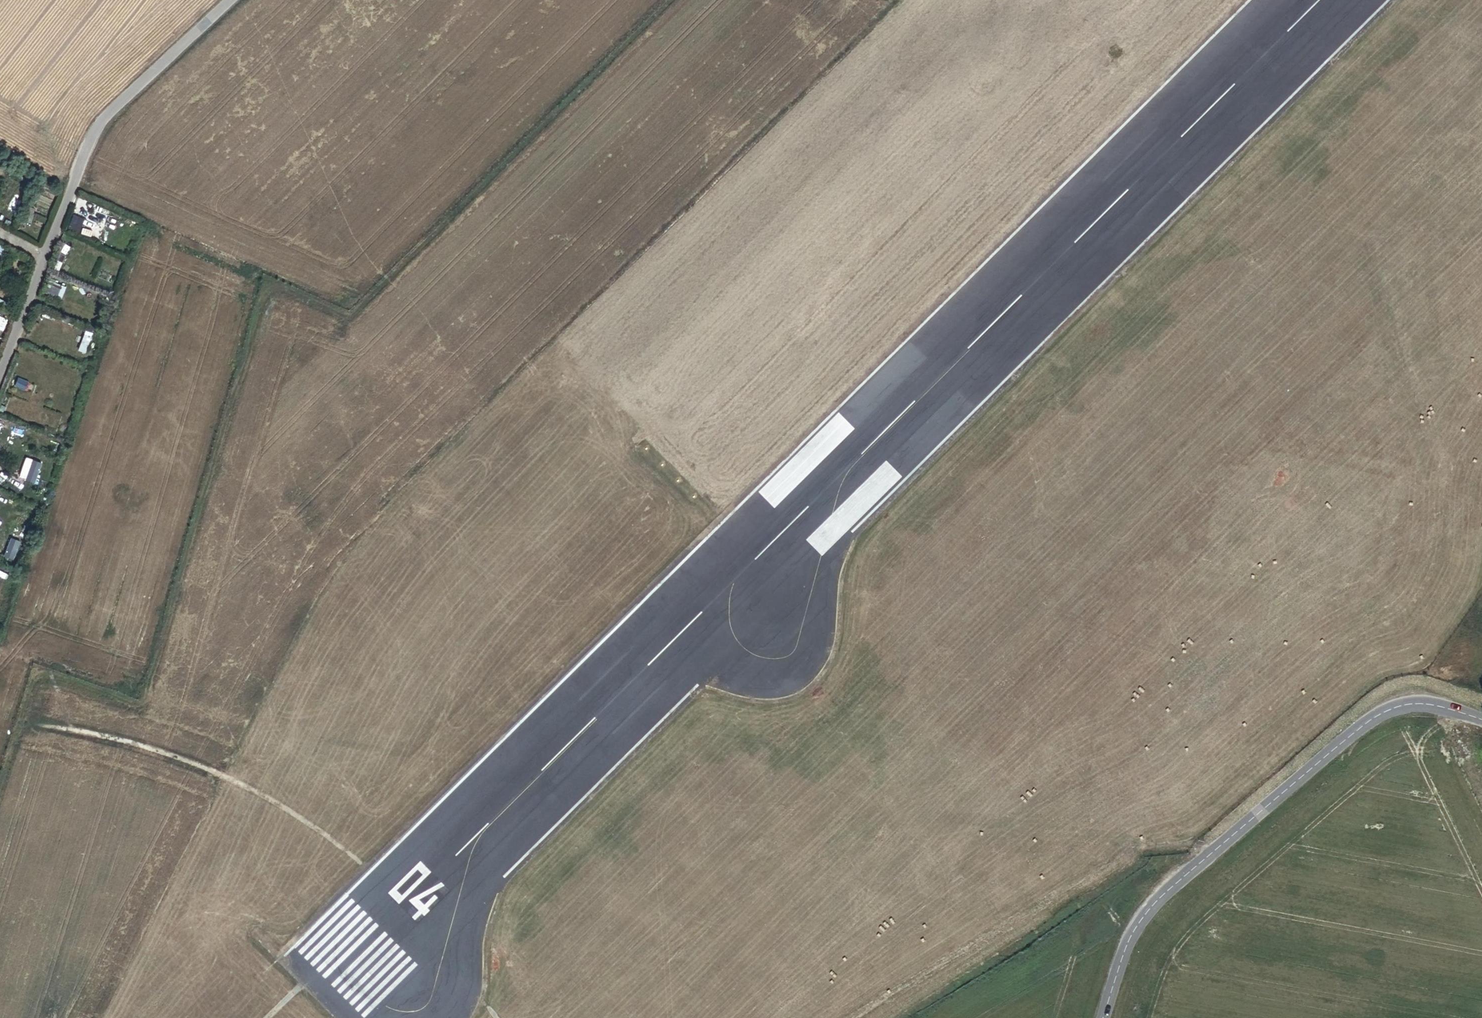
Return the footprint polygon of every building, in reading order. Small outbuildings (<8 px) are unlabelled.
[(44,294),(61,300),(66,288),(49,282),(44,294)] [(15,388),(25,392),(29,383),(18,378),(15,388)] [(18,506),(14,516),(22,519),(26,509),(18,506)]
